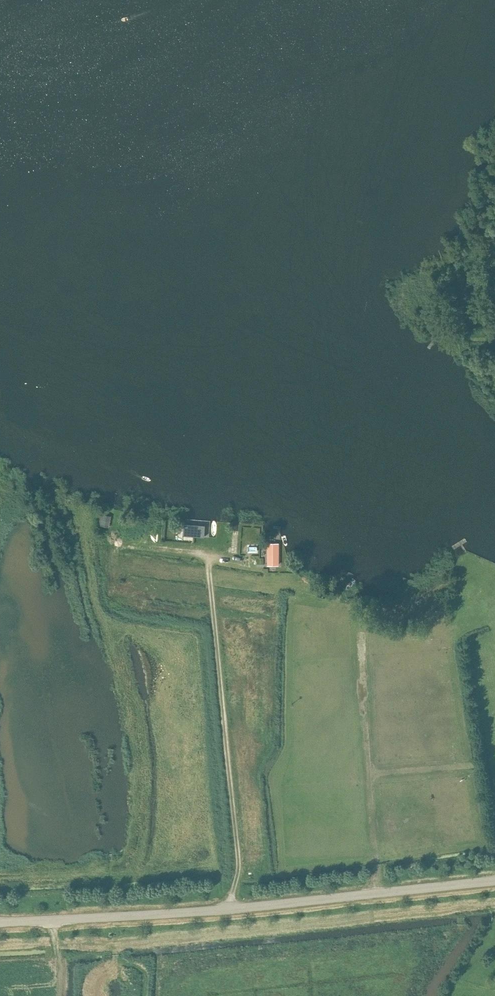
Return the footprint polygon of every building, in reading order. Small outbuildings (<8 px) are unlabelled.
[(109,525),(111,514),(100,512),(97,523),(109,525)] [(183,524),(182,535),(204,537),(205,525),(183,524)] [(279,543),(267,543),(267,565),(279,565),(279,543)]
